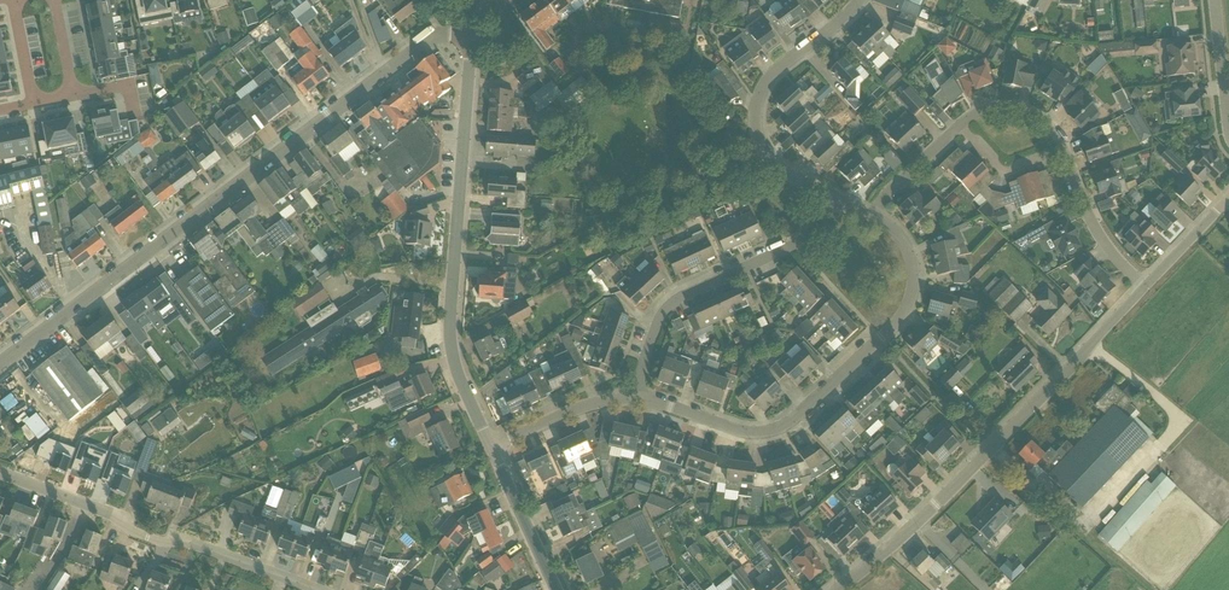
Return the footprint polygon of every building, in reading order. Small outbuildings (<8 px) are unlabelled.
[(91,23),(112,19),(109,4),(115,3),(115,0),(96,0),(97,6),(87,7),(91,23)] [(167,11),(164,0),(144,0),(145,7),(137,9),(141,27),(161,23),(159,12),(167,11)] [(179,3),(170,4),(175,26),(184,24),(182,15),(201,11),(199,0),(178,0),(179,3)] [(271,4),(277,11),(286,4),(282,0),(276,0),(271,4)] [(305,0),(297,0),(287,8),(300,25),(315,13),(305,0)] [(375,1),(393,22),(396,19),(394,17),(400,13),(396,7),(406,0),(376,0),(375,1)] [(396,7),(400,13),(394,17),(396,19),(399,23),(420,8),(430,0),(406,0),(396,7)] [(555,16),(543,0),(521,17),(533,33),(534,33),(547,50),(554,45),(545,33),(541,27),(555,16)] [(555,16),(571,5),(567,0),(543,0),(555,16)] [(571,5),(576,11),(588,2),(586,0),(567,0),(571,5)] [(606,5),(623,8),(623,9),(624,9),(624,8),(642,12),(643,12),(660,15),(661,15),(678,18),(679,19),(683,0),(601,0),(606,5)] [(745,1),(741,0),(738,0),(735,13),(742,14),(745,1)] [(779,3),(780,4),(785,10),(784,10),(797,27),(808,20),(799,8),(804,3),(801,0),(783,0),(779,3)] [(820,10),(829,1),(828,0),(810,0),(820,10)] [(873,2),(901,13),(917,19),(922,8),(904,0),(874,0),(873,2)] [(1028,7),(1030,8),(1036,12),(1042,14),(1049,0),(1031,0),(1028,7)] [(1104,15),(1102,0),(1095,0),(1097,15),(1104,15)] [(1144,27),(1141,0),(1134,0),(1137,28),(1144,27)] [(785,10),(780,4),(775,4),(770,7),(770,11),(764,15),(769,21),(773,27),(778,23),(787,35),(797,27),(784,10),(785,10)] [(899,19),(897,18),(893,29),(911,35),(915,25),(917,19),(901,13),(899,19)] [(269,21),(273,28),(283,21),(278,14),(269,21)] [(259,23),(256,15),(246,19),(248,26),(259,23)] [(342,43),(353,59),(366,49),(355,35),(359,32),(354,18),(334,33),(342,43)] [(91,23),(93,36),(115,32),(123,30),(122,24),(113,26),(112,19),(91,23)] [(606,19),(596,26),(601,34),(611,26),(606,19)] [(382,28),(380,21),(372,27),(379,45),(392,40),(387,26),(382,28)] [(875,21),(863,32),(883,53),(889,59),(896,53),(890,46),(889,47),(883,41),(889,36),(875,21)] [(591,24),(584,30),(592,40),(599,35),(591,24)] [(702,30),(707,34),(712,28),(706,24),(702,30)] [(745,38),(747,40),(757,54),(762,50),(765,54),(779,43),(765,25),(752,35),(747,28),(746,30),(739,29),(746,38),(745,38)] [(915,25),(911,35),(915,37),(919,27),(915,25)] [(1179,36),(1189,35),(1187,26),(1178,27),(1179,36)] [(289,36),(302,53),(313,44),(301,27),(289,36)] [(1113,31),(1098,33),(1099,42),(1114,40),(1113,31)] [(115,32),(93,36),(96,49),(117,45),(115,32)] [(217,35),(220,46),(230,43),(227,32),(217,35)] [(875,65),(873,63),(883,53),(863,32),(852,42),(859,50),(854,55),(869,71),(875,65)] [(148,41),(146,33),(138,35),(140,43),(148,41)] [(588,43),(580,33),(573,39),(580,49),(588,43)] [(249,36),(242,41),(247,49),(255,44),(249,36)] [(277,71),(295,58),(280,38),(262,52),(277,71)] [(937,47),(942,52),(951,44),(947,38),(937,47)] [(728,56),(741,75),(756,65),(753,61),(759,56),(757,54),(747,40),(741,45),(742,46),(728,56)] [(1038,40),(1035,50),(1045,53),(1048,43),(1038,40)] [(323,45),(341,68),(353,59),(342,43),(334,49),(328,41),(323,45)] [(1136,56),(1157,53),(1155,42),(1135,44),(1136,56)] [(96,49),(98,63),(99,63),(126,58),(129,58),(128,51),(119,53),(117,45),(96,49)] [(1194,58),(1193,45),(1168,48),(1171,76),(1193,74),(1191,58),(1194,58)] [(1002,54),(993,49),(988,60),(996,64),(1002,54)] [(231,53),(224,56),(227,62),(234,60),(231,53)] [(305,71),(317,87),(329,77),(312,54),(299,64),(305,71)] [(141,55),(133,57),(135,65),(143,63),(141,55)] [(407,76),(412,82),(414,81),(429,100),(428,101),(431,105),(451,90),(445,82),(450,79),(443,69),(443,68),(442,69),(441,66),(440,66),(433,56),(407,76)] [(1102,56),(1094,64),(1100,70),(1106,64),(1102,56)] [(129,74),(126,58),(99,63),(98,63),(97,63),(101,80),(117,76),(118,80),(130,77),(129,74)] [(944,113),(951,106),(952,107),(960,102),(960,101),(959,101),(958,99),(962,95),(953,78),(949,82),(936,59),(924,70),(937,93),(931,99),(944,113)] [(560,79),(569,72),(559,60),(550,66),(560,79)] [(960,79),(963,86),(970,84),(974,95),(981,92),(980,89),(992,84),(988,74),(991,73),(986,60),(974,65),(976,71),(969,74),(970,75),(960,79)] [(716,67),(717,68),(702,79),(723,108),(739,97),(727,81),(734,76),(723,61),(716,67)] [(856,80),(860,77),(845,61),(832,61),(832,73),(836,74),(836,78),(851,94),(845,99),(855,111),(862,104),(856,97),(856,80)] [(1006,73),(1004,84),(1022,88),(1022,86),(1031,88),(1035,68),(1026,66),(1026,65),(1008,62),(1008,63),(1006,62),(1004,72),(1006,73)] [(199,72),(206,81),(219,72),(212,63),(199,72)] [(523,87),(537,76),(544,71),(538,63),(517,80),(523,87)] [(151,74),(159,72),(157,65),(149,67),(151,74)] [(10,78),(7,66),(0,67),(0,80),(10,78)] [(286,73),(304,96),(317,87),(305,71),(298,77),(292,69),(286,73)] [(1068,100),(1081,81),(1065,70),(1061,77),(1051,70),(1044,81),(1046,83),(1040,92),(1056,102),(1061,95),(1068,100)] [(270,79),(259,87),(281,117),(288,111),(286,109),(290,106),(282,96),(289,91),(278,76),(271,81),(270,79)] [(0,80),(0,99),(6,98),(5,93),(13,91),(10,78),(0,80)] [(552,82),(545,87),(546,87),(530,99),(540,112),(557,99),(568,113),(594,93),(582,78),(561,94),(552,82)] [(892,86),(885,79),(881,83),(888,90),(892,86)] [(412,82),(395,94),(405,106),(402,109),(406,114),(410,111),(412,109),(414,112),(428,101),(429,100),(414,81),(412,82)] [(894,92),(899,97),(908,88),(903,83),(894,92)] [(817,95),(822,101),(833,91),(827,84),(819,92),(819,93),(817,95)] [(806,92),(804,92),(801,92),(800,93),(794,86),(776,103),(777,104),(777,107),(781,112),(782,111),(785,113),(784,114),(789,120),(799,110),(818,93),(812,87),(806,92)] [(274,122),(281,117),(259,87),(241,101),(254,117),(260,112),(269,123),(273,120),(274,122)] [(909,89),(899,98),(898,99),(914,116),(925,107),(909,89)] [(1130,98),(1139,103),(1145,94),(1136,89),(1130,98)] [(1071,112),(1068,116),(1080,129),(1088,122),(1090,124),(1100,115),(1097,112),(1098,111),(1086,99),(1088,97),(1082,90),(1065,106),(1071,112)] [(1122,90),(1114,94),(1124,113),(1132,109),(1122,90)] [(1175,122),(1175,118),(1201,116),(1199,101),(1196,102),(1195,90),(1172,92),(1173,100),(1173,101),(1164,102),(1166,123),(1175,122)] [(513,99),(514,92),(491,91),(490,107),(509,108),(519,109),(526,109),(526,102),(520,101),(520,99),(513,99)] [(396,136),(417,120),(410,111),(406,114),(402,109),(405,106),(395,94),(378,106),(386,117),(384,119),(385,120),(384,121),(396,136)] [(222,111),(221,111),(246,143),(253,138),(251,136),(255,133),(247,122),(254,117),(241,101),(234,106),(233,107),(230,107),(226,110),(225,112),(224,113),(222,111)] [(349,130),(372,160),(398,139),(396,136),(384,121),(385,120),(384,119),(386,117),(378,106),(375,101),(371,104),(371,103),(354,116),(360,123),(355,128),(357,131),(353,134),(350,129),(349,130)] [(199,123),(184,102),(164,117),(179,138),(199,123)] [(509,108),(490,107),(488,131),(511,132),(512,117),(531,118),(532,102),(526,102),(526,109),(519,109),(509,108)] [(844,103),(837,109),(849,123),(856,117),(844,103)] [(1149,132),(1135,109),(1125,115),(1139,138),(1149,132)] [(109,110),(91,114),(96,139),(122,134),(118,110),(109,112),(109,110)] [(816,112),(812,116),(805,116),(799,110),(789,120),(784,125),(785,126),(785,129),(789,134),(790,133),(792,135),(791,136),(797,142),(795,144),(818,123),(824,117),(818,110),(816,112)] [(219,143),(225,139),(234,150),(238,147),(239,149),(246,143),(221,111),(217,114),(216,117),(216,119),(218,122),(208,129),(219,143)] [(71,118),(58,120),(64,149),(78,146),(80,154),(88,153),(84,134),(77,135),(74,119),(71,120),(71,118)] [(405,191),(412,185),(404,175),(440,148),(441,147),(419,119),(417,120),(396,136),(398,139),(372,160),(397,192),(402,188),(405,191)] [(903,152),(925,133),(912,119),(890,139),(903,152)] [(50,152),(64,149),(58,120),(45,123),(46,125),(44,125),(47,141),(39,143),(43,161),(52,160),(50,152)] [(138,121),(129,122),(128,122),(132,140),(140,134),(138,121)] [(829,129),(827,132),(818,123),(795,144),(796,145),(796,148),(808,161),(829,142),(835,136),(829,129)] [(360,151),(341,125),(320,141),(332,158),(330,159),(344,177),(351,172),(344,163),(360,151)] [(28,126),(13,129),(18,157),(34,154),(28,126)] [(1113,136),(1105,138),(1104,138),(1100,127),(1083,136),(1086,145),(1083,146),(1089,163),(1119,152),(1113,136)] [(3,159),(18,157),(13,129),(0,132),(0,143),(3,159)] [(137,138),(145,150),(153,144),(145,132),(137,138)] [(864,138),(859,133),(854,138),(860,143),(864,138)] [(502,138),(488,137),(487,153),(494,154),(494,157),(501,158),(502,138)] [(508,158),(508,155),(518,155),(519,139),(502,138),(501,158),(508,158)] [(518,155),(534,157),(535,141),(519,139),(518,155)] [(711,148),(706,140),(702,142),(708,150),(711,148)] [(204,142),(199,146),(198,146),(190,152),(196,159),(205,171),(220,160),(211,148),(209,149),(204,142)] [(848,142),(842,147),(834,147),(829,142),(808,161),(808,162),(811,160),(816,165),(819,165),(820,164),(822,167),(821,167),(827,174),(854,148),(848,142)] [(114,155),(117,159),(123,167),(137,156),(128,144),(114,155)] [(412,185),(439,165),(439,164),(440,148),(404,175),(412,185)] [(900,163),(896,159),(889,151),(885,154),(884,160),(889,165),(893,170),(900,163)] [(949,170),(962,184),(981,166),(967,151),(954,164),(948,158),(940,166),(946,172),(949,170)] [(176,193),(191,182),(198,177),(196,175),(202,170),(188,152),(176,162),(174,159),(159,170),(153,161),(152,161),(149,156),(148,156),(176,193)] [(325,176),(306,152),(295,160),(304,172),(297,176),(307,189),(325,176)] [(1213,182),(1226,170),(1218,162),(1218,160),(1210,152),(1202,161),(1200,164),(1197,161),(1191,162),(1186,167),(1203,183),(1208,177),(1213,182)] [(93,157),(95,168),(106,160),(105,155),(93,157)] [(160,203),(161,204),(176,193),(148,156),(143,160),(153,175),(144,181),(153,193),(147,198),(154,208),(160,203)] [(95,172),(100,179),(120,165),(114,157),(101,166),(102,166),(95,172)] [(856,157),(840,172),(850,183),(853,180),(856,183),(858,181),(865,188),(881,173),(872,162),(866,167),(856,157)] [(1185,168),(1173,157),(1167,164),(1179,174),(1185,168)] [(566,161),(570,171),(575,169),(571,159),(566,161)] [(1109,199),(1129,192),(1128,191),(1137,186),(1136,181),(1126,184),(1124,180),(1126,179),(1120,160),(1111,163),(1113,170),(1103,173),(1104,174),(1094,178),(1100,194),(1106,192),(1109,199)] [(40,168),(45,188),(51,187),(47,166),(40,168)] [(980,195),(987,202),(978,211),(991,224),(996,203),(990,201),(992,192),(988,187),(995,181),(981,166),(962,184),(975,199),(980,195)] [(0,178),(0,211),(15,207),(12,197),(45,189),(40,168),(0,178)] [(291,182),(282,170),(271,179),(285,198),(290,205),(292,208),(303,199),(300,194),(307,189),(297,176),(291,182)] [(1054,199),(1064,196),(1060,186),(1053,189),(1047,171),(1028,178),(1036,203),(1045,200),(1053,197),(1054,199)] [(86,190),(96,182),(90,174),(80,181),(80,182),(86,190)] [(931,174),(926,179),(931,185),(937,180),(931,174)] [(1175,195),(1189,208),(1197,199),(1196,198),(1201,192),(1184,175),(1175,185),(1180,189),(1175,195)] [(435,188),(426,177),(421,180),(430,192),(435,188)] [(516,191),(517,180),(490,177),(488,197),(507,198),(507,207),(525,209),(526,192),(516,191)] [(1017,209),(1034,203),(1036,203),(1028,178),(1009,184),(1012,193),(1006,195),(1004,205),(1005,207),(1015,203),(1017,209)] [(271,179),(260,186),(259,187),(279,214),(290,205),(285,198),(271,179)] [(1124,199),(1129,204),(1138,195),(1132,190),(1124,199)] [(394,221),(410,210),(395,192),(381,203),(394,221)] [(933,214),(942,207),(929,192),(921,199),(917,194),(899,209),(904,215),(903,215),(908,222),(909,221),(914,226),(931,212),(933,214)] [(1150,217),(1167,232),(1177,221),(1170,214),(1175,208),(1161,194),(1155,201),(1151,205),(1156,210),(1150,217)] [(217,219),(224,229),(220,232),(214,236),(223,248),(225,240),(237,231),(254,218),(255,218),(262,212),(249,195),(233,207),(217,219)] [(134,225),(148,214),(140,203),(141,202),(137,196),(131,200),(136,205),(125,214),(134,225)] [(958,203),(951,196),(946,200),(953,207),(958,203)] [(56,201),(61,225),(70,223),(66,199),(56,201)] [(336,212),(331,201),(323,205),(328,216),(336,212)] [(1067,201),(1058,204),(1061,214),(1071,210),(1067,201)] [(98,222),(103,218),(109,226),(111,225),(120,236),(134,225),(125,214),(119,206),(104,217),(95,204),(89,209),(100,224),(98,222)] [(412,219),(429,214),(427,205),(409,210),(412,219)] [(720,209),(723,216),(728,214),(724,207),(720,209)] [(75,232),(73,234),(74,235),(83,246),(92,257),(106,246),(94,229),(100,224),(89,209),(82,214),(92,227),(86,231),(84,228),(82,230),(78,224),(73,228),(75,232)] [(998,224),(1009,221),(1006,210),(995,213),(996,216),(998,223),(998,224)] [(698,211),(692,214),(695,219),(701,217),(698,211)] [(739,218),(749,241),(762,235),(752,212),(739,218)] [(953,228),(960,222),(952,212),(945,218),(953,228)] [(1152,240),(1158,234),(1134,212),(1130,217),(1130,222),(1136,228),(1125,240),(1128,243),(1136,250),(1143,257),(1156,244),(1152,240)] [(490,243),(490,245),(519,247),(519,237),(520,237),(521,225),(520,225),(521,216),(492,214),(491,224),(497,225),(497,234),(491,234),(491,235),(486,239),(490,243)] [(287,240),(277,224),(266,232),(255,218),(254,218),(237,231),(257,258),(263,253),(266,256),(268,254),(287,240)] [(277,224),(287,240),(296,234),(284,218),(277,224)] [(749,241),(739,218),(726,224),(737,246),(749,241)] [(220,232),(213,222),(203,230),(203,229),(201,231),(188,240),(200,256),(205,262),(208,260),(222,279),(212,286),(224,301),(235,294),(241,302),(255,293),(248,283),(223,248),(214,236),(220,232)] [(405,244),(416,246),(416,247),(418,249),(422,250),(424,248),(425,246),(429,247),(431,225),(407,222),(405,244)] [(1068,222),(1056,228),(1049,232),(1052,238),(1051,239),(1056,249),(1058,248),(1063,257),(1081,247),(1076,238),(1078,237),(1072,227),(1071,228),(1068,222)] [(737,246),(726,224),(714,230),(724,252),(737,246)] [(935,261),(955,257),(971,254),(971,253),(969,254),(964,243),(965,243),(960,231),(958,227),(944,234),(948,243),(932,246),(935,261)] [(55,254),(51,228),(40,229),(44,255),(55,254)] [(1032,243),(1039,239),(1046,236),(1041,228),(1027,235),(1032,243)] [(354,247),(367,238),(361,230),(348,240),(354,247)] [(704,233),(691,239),(702,263),(715,256),(704,233)] [(77,269),(92,257),(83,246),(74,235),(73,234),(66,239),(70,245),(67,248),(68,257),(77,269)] [(661,236),(655,239),(658,246),(664,243),(661,236)] [(374,247),(382,244),(379,237),(371,240),(374,247)] [(689,269),(702,263),(691,239),(678,245),(689,269)] [(650,242),(642,246),(645,253),(653,250),(650,242)] [(1136,250),(1128,243),(1124,247),(1132,255),(1136,250)] [(675,275),(689,269),(678,245),(664,251),(675,275)] [(286,254),(280,246),(271,254),(277,261),(286,254)] [(321,263),(321,262),(328,257),(328,256),(322,249),(314,256),(321,263)] [(337,254),(331,258),(336,265),(342,261),(337,254)] [(519,255),(509,254),(508,265),(519,265),(519,255)] [(616,254),(610,260),(618,268),(624,262),(616,254)] [(935,261),(938,276),(954,273),(954,284),(967,284),(969,281),(970,267),(960,266),(957,264),(955,257),(935,261)] [(26,272),(36,265),(31,258),(21,265),(26,272)] [(316,270),(320,276),(334,265),(329,259),(322,264),(316,269),(316,270)] [(1103,273),(1090,260),(1079,271),(1086,278),(1081,284),(1087,291),(1085,293),(1098,305),(1104,298),(1106,299),(1111,294),(1110,292),(1114,287),(1101,275),(1103,273)] [(292,271),(297,273),(303,268),(301,263),(295,261),(290,265),(292,271)] [(1042,269),(1044,272),(1047,273),(1050,271),(1051,267),(1049,264),(1045,263),(1042,265),(1042,269)] [(640,274),(654,289),(664,280),(650,264),(640,274)] [(595,284),(602,280),(600,277),(604,273),(597,266),(587,274),(594,282),(595,284)] [(199,267),(175,285),(183,294),(211,333),(235,315),(224,301),(212,286),(199,267)] [(784,298),(805,278),(796,268),(781,283),(786,289),(781,294),(784,298)] [(503,301),(503,300),(503,291),(516,281),(517,270),(504,269),(504,273),(488,272),(487,279),(481,278),(480,287),(477,288),(476,291),(477,293),(480,294),(479,298),(491,299),(491,300),(492,300),(492,302),(495,304),(497,304),(500,303),(501,300),(503,301)] [(22,286),(33,301),(52,287),(41,273),(22,286)] [(640,274),(631,282),(626,278),(645,298),(654,289),(640,274)] [(312,285),(318,281),(314,276),(308,280),(312,285)] [(645,298),(626,278),(625,277),(616,285),(621,291),(621,292),(635,307),(645,298)] [(799,302),(815,288),(805,278),(784,298),(788,302),(793,297),(799,302)] [(987,296),(1016,323),(1033,307),(1004,279),(1001,282),(996,278),(982,291),(987,296)] [(140,291),(168,328),(162,319),(175,309),(189,328),(198,321),(172,286),(166,291),(158,280),(141,292),(140,291)] [(367,292),(365,288),(357,294),(359,297),(336,312),(311,328),(262,361),(273,377),(299,361),(302,366),(325,351),(321,346),(342,332),(347,341),(363,330),(357,322),(370,313),(372,317),(381,311),(379,307),(387,302),(385,298),(388,296),(382,288),(379,290),(377,286),(367,292)] [(802,318),(824,298),(815,288),(799,302),(804,308),(799,314),(802,318)] [(395,289),(394,299),(405,299),(405,290),(395,289)] [(755,306),(748,291),(743,293),(741,289),(728,295),(737,314),(755,306)] [(1048,336),(1071,312),(1058,300),(1047,290),(1036,302),(1045,311),(1034,322),(1035,323),(1048,336)] [(168,329),(168,328),(140,291),(122,305),(136,323),(146,316),(151,322),(159,333),(166,327),(168,329)] [(281,300),(286,306),(295,299),(290,293),(281,300)] [(934,293),(928,312),(935,314),(933,321),(951,332),(954,317),(949,316),(951,308),(956,309),(958,300),(934,293)] [(974,310),(978,297),(963,293),(959,306),(974,310)] [(8,321),(11,319),(10,318),(21,310),(9,294),(1,300),(0,299),(0,310),(8,321)] [(393,337),(418,340),(423,296),(406,294),(404,308),(396,308),(393,337)] [(725,319),(737,314),(728,295),(716,300),(725,319)] [(704,306),(713,325),(725,319),(716,300),(704,306)] [(825,325),(840,310),(831,301),(810,320),(813,324),(819,319),(825,325)] [(513,326),(533,314),(526,302),(506,313),(513,326)] [(612,311),(619,314),(621,308),(614,306),(612,311)] [(697,323),(691,326),(695,333),(694,333),(696,338),(703,335),(700,330),(712,325),(713,325),(704,306),(692,311),(697,323)] [(772,318),(777,315),(774,309),(769,311),(772,318)] [(849,320),(840,310),(825,325),(830,331),(824,336),(828,340),(849,320)] [(609,311),(605,324),(624,331),(629,318),(624,316),(614,313),(609,311)] [(279,312),(274,316),(272,317),(277,324),(285,319),(280,312),(279,312)] [(108,342),(122,332),(109,315),(95,325),(108,342)] [(768,325),(764,317),(755,321),(759,329),(768,325)] [(801,339),(804,337),(814,327),(806,319),(793,332),(801,340),(801,339)] [(223,325),(228,331),(232,328),(233,324),(230,320),(223,325)] [(694,333),(695,333),(691,326),(689,320),(682,323),(688,336),(689,336),(694,333)] [(858,330),(849,320),(828,340),(831,344),(837,338),(843,344),(858,330)] [(620,343),(622,336),(624,331),(605,324),(602,330),(596,328),(594,333),(600,336),(620,343)] [(108,342),(95,325),(82,336),(95,352),(108,342)] [(142,347),(150,341),(138,325),(130,331),(142,347)] [(966,338),(974,341),(978,328),(970,325),(966,338)] [(937,345),(921,327),(905,342),(921,359),(937,345)] [(584,333),(574,329),(571,338),(581,342),(584,333)] [(484,362),(498,356),(506,352),(506,350),(511,347),(512,344),(507,334),(505,333),(498,337),(491,340),(490,339),(476,345),(484,362)] [(962,355),(968,347),(943,333),(938,341),(962,355)] [(765,334),(757,338),(761,346),(769,342),(765,334)] [(145,354),(132,335),(126,339),(125,340),(125,341),(138,359),(145,354)] [(363,346),(369,343),(365,336),(359,340),(363,346)] [(600,336),(596,348),(616,355),(620,343),(600,336)] [(711,347),(717,350),(720,343),(714,340),(711,347)] [(796,345),(786,354),(807,377),(817,367),(809,358),(814,353),(804,342),(798,347),(796,345)] [(723,346),(726,352),(732,349),(729,343),(723,346)] [(218,344),(205,354),(212,363),(225,353),(218,344)] [(1032,367),(1038,362),(1021,345),(995,371),(1016,393),(1037,372),(1032,367)] [(596,348),(596,349),(587,346),(583,358),(592,361),(589,367),(604,372),(605,372),(600,370),(601,368),(594,365),(595,363),(606,367),(611,369),(616,355),(596,348)] [(95,385),(67,347),(32,374),(68,422),(95,402),(88,391),(95,385)] [(577,367),(583,364),(578,352),(577,352),(575,347),(554,357),(555,359),(568,388),(571,387),(570,384),(582,379),(577,367)] [(669,347),(666,356),(665,359),(666,359),(664,364),(658,382),(671,386),(679,364),(671,361),(675,349),(669,347)] [(354,363),(359,379),(366,376),(375,372),(381,370),(376,354),(359,360),(359,361),(354,363)] [(660,355),(658,361),(658,362),(664,364),(666,359),(665,359),(666,356),(660,354),(660,355)] [(776,364),(770,369),(781,380),(786,375),(797,387),(807,377),(786,354),(776,364)] [(695,378),(700,364),(681,357),(679,364),(671,386),(683,391),(689,375),(695,378)] [(956,365),(962,374),(973,368),(968,358),(956,365)] [(109,371),(100,359),(93,364),(102,376),(109,371)] [(542,368),(535,371),(541,384),(547,381),(552,392),(564,387),(565,390),(568,388),(555,359),(547,362),(551,369),(552,369),(554,371),(545,375),(542,368)] [(129,371),(123,362),(117,367),(123,375),(129,371)] [(708,400),(716,378),(719,371),(711,368),(700,364),(695,378),(701,380),(696,395),(708,400)] [(176,378),(167,366),(160,371),(169,383),(176,378)] [(730,374),(735,376),(738,368),(732,366),(730,374)] [(524,411),(527,410),(517,388),(514,382),(508,368),(493,379),(497,385),(498,385),(503,397),(511,414),(523,409),(524,411)] [(878,377),(901,402),(905,398),(897,389),(903,383),(888,368),(878,377)] [(949,392),(958,383),(963,378),(953,368),(939,381),(949,392)] [(765,373),(769,378),(758,387),(774,403),(784,394),(776,385),(781,380),(770,369),(765,373)] [(528,375),(532,384),(524,388),(522,386),(517,388),(527,410),(530,409),(529,406),(540,401),(535,390),(542,387),(541,385),(541,384),(535,371),(528,375)] [(708,400),(721,404),(727,389),(732,391),(737,377),(726,373),(723,380),(716,378),(708,400)] [(750,380),(744,374),(739,379),(744,385),(750,380)] [(435,393),(426,375),(410,382),(410,383),(403,386),(406,393),(404,398),(408,406),(418,401),(435,393)] [(878,377),(869,386),(883,401),(888,407),(894,401),(898,406),(899,406),(902,403),(901,402),(878,377)] [(383,397),(401,389),(396,378),(378,386),(383,396),(383,397)] [(1132,383),(1124,390),(1131,397),(1138,390),(1132,383)] [(1128,418),(1136,410),(1129,404),(1131,401),(1114,385),(1095,405),(1106,416),(1115,407),(1127,419),(1128,418)] [(383,396),(378,386),(375,387),(345,400),(350,412),(380,399),(379,398),(383,396)] [(859,394),(879,416),(879,415),(883,412),(877,407),(883,401),(869,386),(859,394)] [(748,396),(744,392),(739,397),(750,409),(755,404),(763,413),(774,403),(758,387),(748,396)] [(929,401),(916,387),(909,393),(922,408),(929,401)] [(135,420),(143,414),(140,410),(151,402),(141,389),(122,403),(135,420)] [(159,392),(152,397),(156,403),(163,398),(159,392)] [(13,394),(1,401),(6,409),(18,403),(13,394)] [(859,425),(866,432),(877,422),(879,424),(883,420),(879,416),(859,394),(849,404),(856,411),(851,416),(859,425)] [(921,424),(932,413),(926,407),(915,418),(921,424)] [(1149,438),(1132,422),(1128,418),(1127,419),(1115,407),(1106,416),(1075,449),(1067,441),(1056,453),(1051,448),(1044,455),(1031,443),(1019,455),(1026,461),(1024,464),(1031,471),(1029,472),(1036,478),(1043,471),(1083,508),(1149,439),(1149,438)] [(162,438),(182,423),(171,408),(152,422),(152,423),(152,424),(162,438)] [(405,419),(411,430),(432,420),(426,409),(405,419)] [(844,409),(834,418),(855,440),(858,436),(853,430),(859,425),(851,416),(844,409)] [(107,418),(113,425),(121,419),(115,412),(107,418)] [(25,423),(26,425),(35,437),(39,441),(50,432),(36,414),(25,423)] [(851,443),(855,440),(834,418),(824,427),(839,443),(840,442),(845,437),(851,443)] [(935,441),(950,456),(960,446),(954,440),(959,435),(945,421),(935,432),(940,436),(935,441)] [(135,422),(128,427),(131,432),(138,427),(135,422)] [(441,456),(459,448),(447,422),(429,430),(441,456)] [(891,428),(897,434),(902,429),(896,423),(891,428)] [(622,450),(627,427),(614,424),(611,438),(601,436),(600,437),(599,443),(601,458),(601,461),(608,461),(609,456),(611,448),(622,450)] [(30,441),(35,437),(26,425),(21,430),(30,441)] [(627,427),(622,450),(635,453),(634,460),(640,461),(642,455),(643,447),(637,446),(640,430),(627,427)] [(657,449),(665,452),(672,432),(659,427),(656,436),(647,433),(643,447),(642,455),(654,460),(657,449)] [(834,448),(839,443),(824,427),(815,436),(835,458),(839,454),(834,448)] [(357,435),(350,428),(344,435),(345,436),(350,441),(351,442),(357,435)] [(582,432),(570,438),(580,459),(583,466),(594,461),(595,460),(601,458),(599,443),(600,437),(599,442),(589,447),(582,432)] [(682,468),(684,463),(689,448),(681,445),(685,436),(672,432),(665,452),(661,461),(682,468)] [(880,435),(874,441),(881,449),(887,443),(880,435)] [(890,442),(891,443),(897,449),(904,443),(897,436),(890,442)] [(574,462),(580,459),(570,438),(558,444),(565,458),(558,461),(566,477),(578,472),(574,462)] [(52,469),(66,474),(76,449),(50,439),(41,446),(37,457),(54,463),(52,469)] [(257,445),(265,461),(275,456),(267,440),(257,445)] [(881,449),(874,441),(868,446),(872,451),(875,454),(881,449)] [(916,451),(929,464),(934,459),(940,466),(950,456),(935,441),(930,445),(926,441),(916,451)] [(81,479),(96,485),(106,460),(88,453),(91,446),(82,442),(72,469),(83,474),(81,479)] [(25,452),(18,445),(12,450),(18,458),(25,452)] [(810,471),(811,476),(813,480),(835,465),(831,461),(821,450),(815,453),(811,447),(799,454),(804,462),(810,471)] [(551,464),(552,464),(545,449),(525,459),(531,473),(537,470),(543,483),(557,477),(551,464)] [(696,479),(699,472),(705,454),(692,449),(686,468),(688,468),(687,471),(685,475),(696,479)] [(868,454),(864,449),(857,456),(861,460),(868,454)] [(111,490),(126,496),(135,471),(138,463),(121,456),(112,453),(102,480),(113,484),(111,490)] [(718,458),(705,454),(699,472),(696,479),(709,484),(710,481),(718,483),(721,469),(715,467),(718,458)] [(321,461),(328,468),(333,464),(326,457),(321,461)] [(789,489),(802,485),(800,479),(811,476),(810,471),(804,462),(796,465),(794,457),(781,461),(789,489)] [(408,463),(405,458),(398,462),(401,467),(408,463)] [(844,467),(849,472),(858,463),(853,458),(844,467)] [(892,478),(909,496),(922,483),(919,479),(925,473),(911,460),(905,465),(900,470),(896,466),(894,465),(891,464),(889,466),(888,468),(888,472),(890,474),(892,477),(892,478)] [(776,492),(789,489),(781,461),(768,465),(770,472),(763,474),(764,490),(764,496),(777,492),(776,492)] [(726,490),(739,492),(742,464),(729,462),(728,470),(721,469),(718,483),(727,485),(726,490)] [(739,492),(738,496),(751,497),(752,494),(764,496),(764,490),(763,474),(755,473),(756,466),(742,464),(739,492)] [(159,509),(162,510),(170,489),(172,483),(159,479),(147,474),(145,479),(141,490),(150,493),(147,501),(160,506),(159,509)] [(335,490),(341,488),(335,475),(329,478),(335,490)] [(379,479),(369,475),(366,482),(376,486),(379,479)] [(455,503),(472,495),(463,475),(446,483),(437,487),(443,503),(453,498),(455,503)] [(677,485),(683,481),(679,476),(679,475),(673,479),(677,485)] [(232,481),(223,477),(221,484),(229,488),(232,481)] [(604,479),(596,481),(600,498),(608,496),(604,479)] [(1099,535),(1119,552),(1166,497),(1150,484),(1146,481),(1099,535)] [(644,483),(641,491),(648,493),(651,485),(644,483)] [(560,495),(568,492),(565,485),(557,488),(560,495)] [(182,505),(190,509),(197,492),(184,488),(182,494),(170,489),(162,510),(165,511),(166,508),(179,513),(182,505)] [(851,511),(856,517),(859,514),(859,515),(863,512),(874,524),(885,514),(887,517),(898,507),(886,493),(884,494),(880,490),(874,496),(865,503),(863,500),(852,499),(849,503),(849,504),(846,506),(851,511)] [(283,518),(293,492),(292,492),(288,503),(281,501),(276,515),(283,518)] [(301,495),(293,492),(283,518),(290,520),(294,506),(296,507),(301,495)] [(636,493),(624,499),(629,511),(641,505),(636,493)] [(576,517),(573,510),(580,507),(574,494),(558,501),(561,509),(552,513),(558,525),(576,517)] [(669,519),(674,501),(651,494),(646,512),(669,519)] [(244,519),(239,534),(247,537),(245,541),(251,543),(260,520),(251,517),(255,508),(233,500),(228,513),(244,519)] [(1006,524),(1013,517),(996,500),(984,511),(986,513),(973,526),(989,541),(995,547),(1002,540),(996,534),(1006,524)] [(835,516),(823,503),(818,508),(830,521),(835,516)] [(16,505),(11,518),(6,516),(0,530),(0,533),(13,538),(15,533),(19,522),(33,527),(39,514),(16,505)] [(808,515),(802,507),(797,510),(802,518),(808,515)] [(672,514),(675,519),(683,514),(680,509),(672,514)] [(482,533),(495,527),(488,511),(475,516),(472,511),(463,517),(458,522),(457,522),(445,537),(438,546),(445,551),(451,542),(458,533),(463,537),(472,532),(474,537),(475,536),(482,533)] [(846,516),(849,520),(838,530),(854,547),(854,546),(857,543),(858,544),(865,537),(865,538),(865,537),(855,526),(860,521),(856,517),(851,511),(846,516)] [(322,532),(328,518),(327,518),(329,514),(322,512),(316,530),(322,532)] [(573,534),(576,542),(591,532),(586,521),(590,519),(587,512),(576,517),(558,525),(564,538),(573,534)] [(608,529),(616,546),(635,536),(649,564),(665,556),(642,512),(608,529)] [(260,520),(251,543),(257,545),(258,541),(267,544),(275,521),(262,515),(260,520)] [(737,526),(746,527),(748,517),(738,515),(737,526)] [(438,532),(445,537),(457,522),(450,516),(438,532)] [(68,524),(51,518),(46,532),(39,529),(38,531),(33,544),(34,544),(31,552),(41,558),(47,549),(48,549),(51,539),(61,543),(68,524)] [(724,518),(724,528),(733,528),(734,518),(724,518)] [(791,530),(803,546),(814,538),(801,522),(791,530)] [(854,547),(838,530),(831,522),(827,526),(833,533),(827,539),(844,557),(850,550),(853,546),(854,547)] [(287,525),(278,548),(286,551),(285,555),(291,558),(299,535),(291,532),(292,527),(287,525)] [(667,525),(666,525),(659,528),(658,529),(662,536),(670,532),(667,525)] [(362,547),(369,529),(363,526),(361,531),(360,530),(355,544),(362,547)] [(1051,538),(1050,526),(1040,526),(1042,538),(1051,538)] [(495,527),(482,533),(487,543),(480,546),(483,553),(490,550),(503,544),(495,527)] [(369,529),(362,547),(368,549),(375,531),(369,529)] [(68,561),(84,567),(91,569),(96,555),(103,537),(87,531),(80,549),(73,546),(68,561)] [(344,532),(341,541),(354,545),(357,536),(344,532)] [(298,556),(306,559),(315,535),(309,533),(307,538),(299,535),(291,558),(296,560),(298,556)] [(951,545),(961,555),(972,543),(962,533),(951,545)] [(327,537),(317,563),(326,566),(324,570),(330,572),(341,542),(327,537)] [(817,541),(827,554),(833,549),(825,541),(821,537),(817,541)] [(435,540),(431,544),(434,548),(439,543),(435,540)] [(754,546),(768,564),(775,558),(761,540),(754,546)] [(341,542),(330,572),(336,574),(337,570),(346,573),(354,550),(355,547),(341,542)] [(701,552),(695,544),(687,550),(694,558),(701,552)] [(798,574),(801,573),(803,572),(810,581),(825,570),(815,557),(816,556),(810,548),(793,562),(792,566),(792,570),(794,572),(798,574)] [(369,587),(380,557),(381,555),(368,550),(366,555),(366,554),(357,578),(365,581),(364,585),(369,587)] [(934,589),(935,589),(942,584),(929,571),(937,563),(945,570),(951,565),(941,554),(933,562),(923,552),(910,565),(934,589)] [(482,570),(494,561),(488,553),(477,562),(482,570)] [(416,555),(410,561),(389,560),(380,557),(369,587),(375,589),(377,585),(385,588),(390,574),(396,576),(401,582),(421,560),(416,555)] [(496,561),(501,567),(510,561),(505,555),(496,561)] [(577,562),(587,584),(603,577),(593,555),(577,562)] [(124,588),(127,580),(127,581),(134,563),(116,557),(112,568),(106,566),(101,580),(124,588)] [(735,561),(728,565),(732,573),(739,568),(735,561)] [(481,573),(488,582),(503,571),(496,562),(481,573)] [(773,589),(791,589),(778,573),(778,574),(771,565),(766,569),(767,570),(761,575),(773,589)] [(754,589),(756,589),(739,568),(733,574),(738,581),(745,589),(752,589),(753,589),(754,589)] [(62,589),(71,576),(60,570),(48,588),(50,589),(62,589)] [(436,587),(440,589),(458,589),(462,587),(456,574),(449,570),(436,587)] [(171,580),(161,576),(162,574),(155,572),(155,574),(153,573),(147,589),(167,589),(171,580)] [(483,579),(479,573),(473,577),(478,583),(483,579)] [(761,575),(755,580),(761,587),(757,589),(773,589),(761,575)] [(422,589),(425,581),(415,577),(412,585),(410,589),(425,589),(422,589)] [(16,589),(0,581),(0,589),(15,589),(16,589)] [(738,581),(727,589),(745,589),(738,581)]
